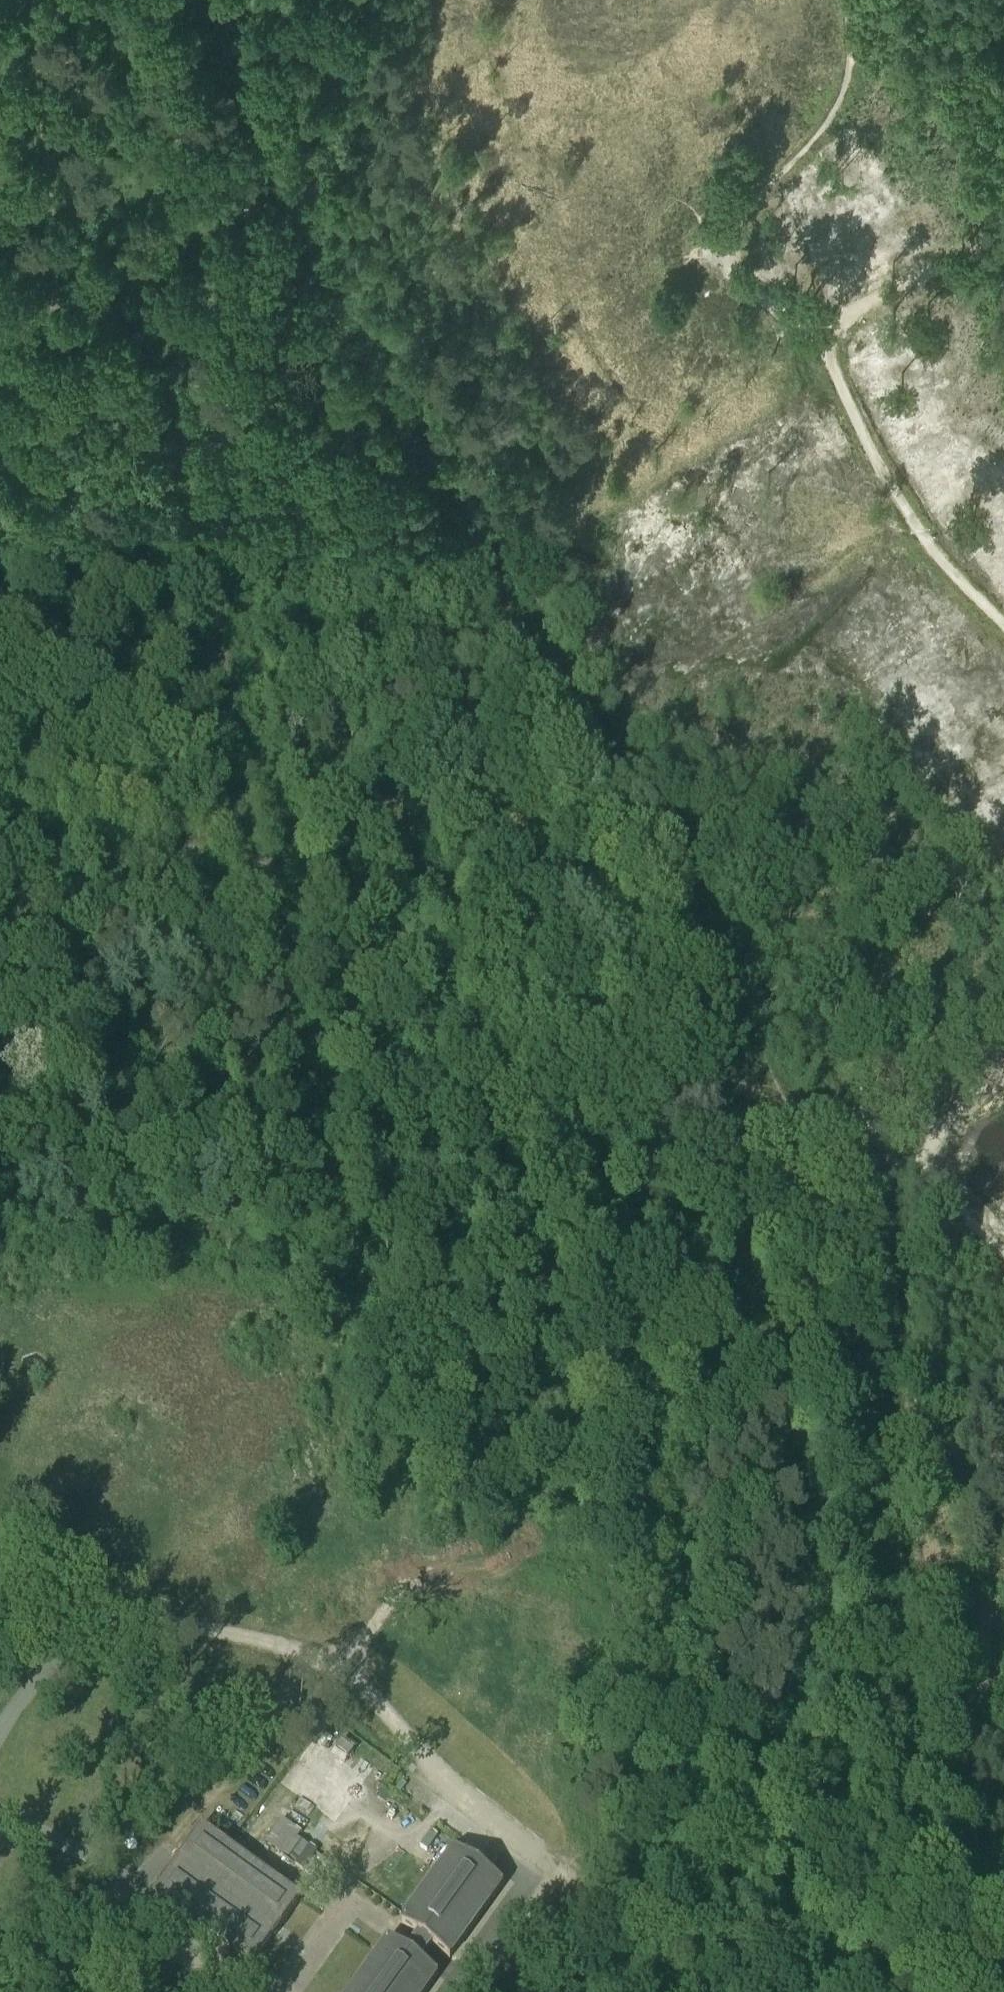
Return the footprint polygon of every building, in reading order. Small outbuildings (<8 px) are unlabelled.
[(251,1965),(300,1898),(202,1827),(154,1894),(251,1965)] [(504,1885),(487,1873),(454,1849),(400,1923),(450,1959),(504,1885)] [(408,1954),(387,1938),(348,1991),(426,1991),(438,1975),(408,1954)]
